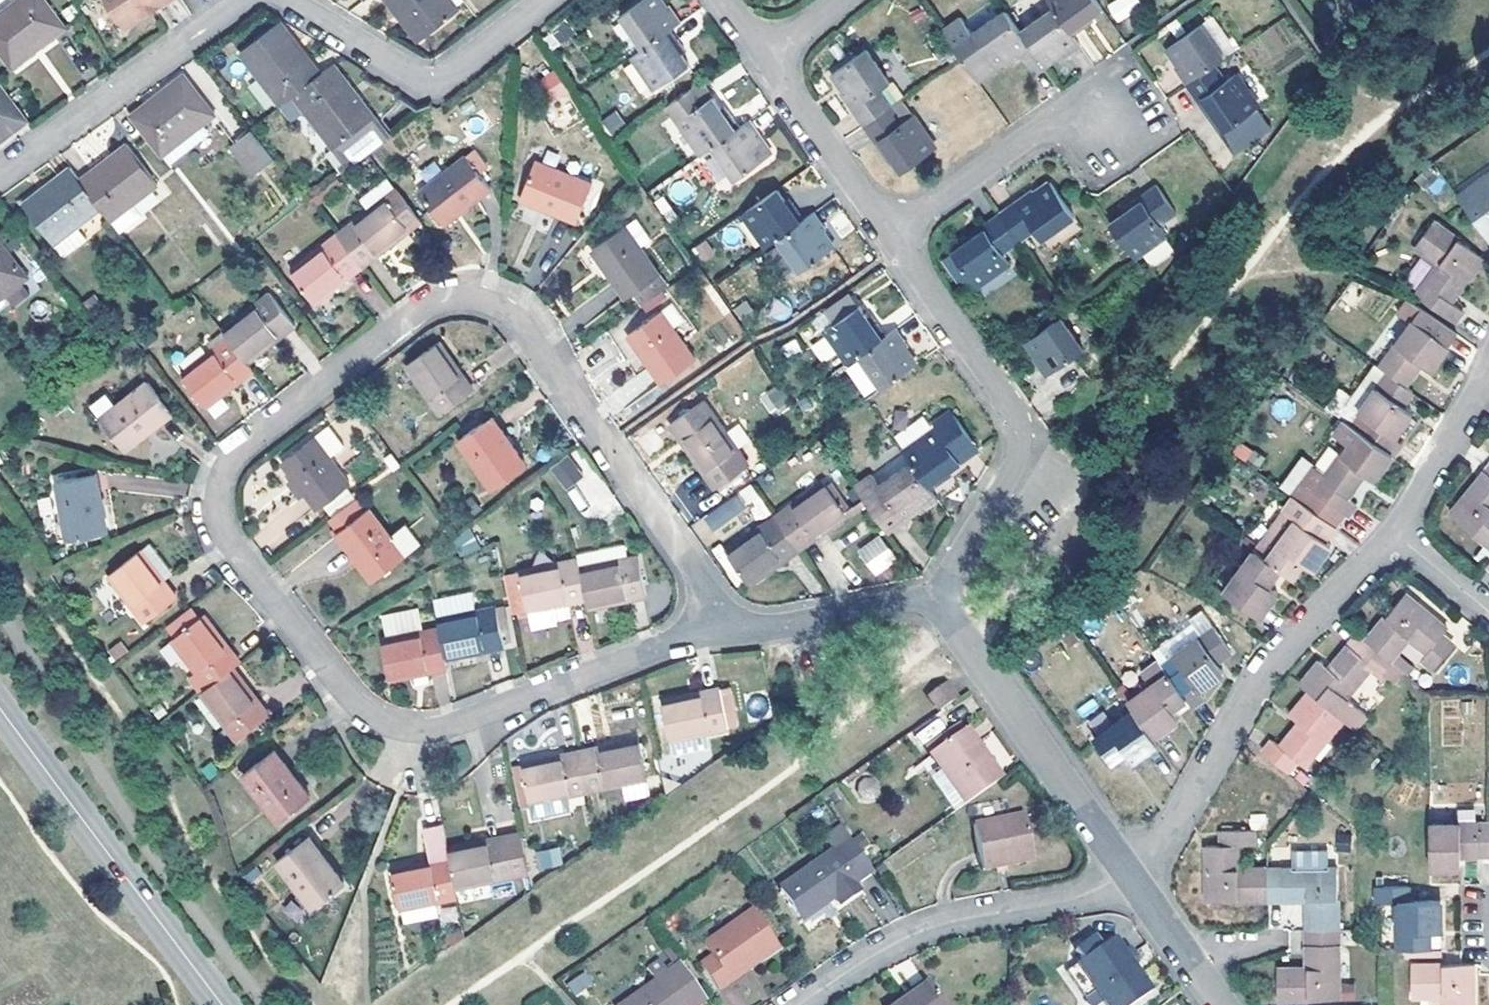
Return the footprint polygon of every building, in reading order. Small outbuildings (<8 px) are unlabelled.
[(0,16),(0,49),(15,68),(66,28),(46,0),(21,0),(0,16)] [(127,28),(145,16),(142,12),(160,1),(162,5),(171,0),(109,0),(127,28)] [(419,42),(460,11),(457,7),(451,0),(387,0),(419,42)] [(682,22),(670,5),(666,7),(661,0),(643,0),(621,15),(644,47),(673,28),(682,22)] [(1053,8),(1073,36),(1088,24),(1085,20),(1101,8),(1095,0),(1047,0),(1053,8)] [(1115,22),(1142,6),(1138,0),(1114,0),(1105,5),(1115,22)] [(145,16),(162,5),(160,1),(142,12),(145,16)] [(1032,47),(1045,66),(1061,54),(1063,58),(1080,46),(1073,36),(1053,8),(1021,32),(1032,47)] [(1015,58),(1032,47),(1021,32),(1006,9),(973,33),(955,46),(979,79),(996,66),(1012,55),(1015,58)] [(241,53),(282,105),(294,96),(323,75),(281,21),(241,53)] [(566,24),(543,36),(550,48),(572,35),(566,24)] [(1174,68),(1186,84),(1216,64),(1225,58),(1203,25),(1167,49),(1180,65),(1174,68)] [(683,45),(673,28),(644,47),(633,55),(657,88),(690,64),(679,48),(683,45)] [(863,125),(893,105),(881,89),(890,82),(866,50),(833,74),(844,90),(840,93),(863,125)] [(1216,64),(1186,84),(1199,104),(1204,101),(1239,152),(1275,125),(1238,73),(1229,80),(1216,64)] [(323,75),(294,96),(349,167),(370,152),(391,137),(336,65),(323,75)] [(552,103),(567,95),(554,69),(539,77),(552,103)] [(185,75),(133,117),(173,167),(212,137),(202,125),(215,115),(185,75)] [(702,81),(668,105),(702,154),(713,146),(740,126),(729,111),(725,113),(702,81)] [(890,82),(881,89),(893,105),(902,99),(890,82)] [(0,84),(0,143),(28,122),(0,84)] [(902,99),(893,105),(904,122),(913,115),(902,99)] [(904,122),(893,105),(863,125),(886,159),(891,154),(903,171),(936,147),(913,115),(904,122)] [(611,135),(626,125),(616,110),(601,121),(611,135)] [(740,126),(713,146),(736,179),(769,155),(759,140),(763,136),(751,119),(740,126)] [(254,176),(276,159),(253,130),(232,147),(254,176)] [(102,208),(111,220),(160,184),(129,144),(81,181),(102,208)] [(468,156),(421,193),(444,225),(491,189),(468,156)] [(592,183),(537,162),(522,200),(578,221),(592,183)] [(79,226),(102,208),(81,181),(71,168),(25,204),(55,245),(79,226)] [(339,175),(323,189),(329,197),(345,185),(339,175)] [(1488,240),(1488,175),(1458,196),(1488,240)] [(371,210),(340,235),(363,267),(411,230),(422,221),(398,190),(390,178),(362,198),(371,210)] [(680,207),(696,195),(682,178),(666,191),(680,207)] [(999,213),(1020,242),(1037,230),(1042,239),(1075,216),(1052,183),(1037,193),(1033,190),(999,213)] [(1111,224),(1135,257),(1167,234),(1160,225),(1177,213),(1157,184),(1125,208),(1127,212),(1111,224)] [(778,239),(801,222),(779,188),(744,214),(767,246),(778,239)] [(323,189),(311,198),(317,206),(329,197),(323,189)] [(801,222),(778,239),(801,271),(835,247),(823,231),(827,229),(816,211),(801,222)] [(1003,254),(1020,242),(999,213),(967,235),(971,240),(953,252),(978,286),(1009,262),(1003,254)] [(626,226),(593,250),(628,298),(636,293),(644,306),(669,286),(640,247),(653,238),(637,218),(626,226)] [(1418,294),(1456,323),(1463,310),(1451,301),(1483,257),(1433,222),(1415,246),(1440,263),(1418,294)] [(79,226),(55,245),(64,257),(88,239),(79,226)] [(363,267),(340,235),(292,271),(316,302),(363,267)] [(28,276),(0,241),(0,299),(28,276)] [(1143,254),(1150,267),(1174,253),(1167,241),(1143,254)] [(826,309),(836,322),(860,305),(851,292),(826,309)] [(228,336),(234,343),(249,361),(294,326),(271,294),(224,331),(228,336)] [(745,300),(733,309),(745,327),(758,318),(745,300)] [(872,321),(860,305),(836,322),(826,329),(850,362),(861,354),(886,336),(875,319),(872,321)] [(661,312),(629,334),(664,383),(695,360),(661,312)] [(1444,341),(1453,330),(1429,313),(1420,324),(1414,319),(1381,368),(1406,385),(1421,363),(1432,370),(1449,346),(1444,341)] [(1061,316),(1027,340),(1039,355),(1035,358),(1046,375),(1084,348),(1061,316)] [(861,354),(882,387),(916,363),(905,347),(909,345),(897,328),(886,336),(861,354)] [(212,348),(217,355),(234,343),(228,336),(212,348)] [(821,364),(835,356),(825,336),(810,344),(821,364)] [(207,406),(254,369),(249,361),(234,343),(217,355),(185,379),(207,406)] [(440,343),(407,365),(442,413),(474,391),(440,343)] [(1359,430),(1395,455),(1403,443),(1395,438),(1413,411),(1403,404),(1414,391),(1406,385),(1381,368),(1376,364),(1356,391),(1369,400),(1360,412),(1351,424),(1359,430)] [(107,392),(92,406),(127,448),(172,414),(149,382),(118,406),(107,392)] [(783,388),(762,392),(765,411),(786,408),(783,388)] [(1347,403),(1360,412),(1369,400),(1356,391),(1347,403)] [(1277,398),(1272,414),(1288,419),(1293,403),(1277,398)] [(703,400),(671,423),(717,487),(749,466),(703,400)] [(912,462),(931,488),(948,477),(945,473),(979,449),(951,410),(931,423),(929,425),(922,415),(894,435),(904,450),(912,462)] [(494,417),(460,440),(495,489),(527,465),(494,417)] [(330,426),(315,438),(330,458),(346,447),(330,426)] [(1315,466),(1294,495),(1335,525),(1344,514),(1349,517),(1358,505),(1350,498),(1367,474),(1377,481),(1395,455),(1359,430),(1327,475),(1315,466)] [(315,438),(284,462),(319,509),(324,506),(347,488),(351,485),(330,458),(315,438)] [(1242,441),(1234,451),(1255,470),(1264,460),(1242,441)] [(569,456),(553,467),(568,488),(585,476),(569,456)] [(873,473),(855,485),(887,530),(920,506),(923,510),(938,498),(931,488),(912,462),(880,484),(873,473)] [(1488,544),(1488,467),(1451,514),(1488,544)] [(59,482),(70,540),(107,533),(97,475),(59,482)] [(832,481),(827,485),(845,512),(851,508),(832,481)] [(825,482),(775,516),(799,549),(847,514),(845,512),(827,485),(825,482)] [(751,483),(738,491),(756,520),(768,512),(751,483)] [(347,488),(324,506),(333,517),(356,499),(347,488)] [(740,506),(735,494),(721,504),(729,513),(740,506)] [(1283,570),(1294,578),(1305,563),(1315,570),(1332,545),(1326,540),(1337,526),(1335,525),(1294,495),(1255,550),(1283,570)] [(333,517),(332,518),(342,531),(339,533),(376,580),(421,544),(405,524),(391,535),(359,497),(356,499),(333,517)] [(799,549),(775,516),(727,551),(751,583),(799,549)] [(460,557),(479,550),(471,530),(452,537),(460,557)] [(855,551),(874,577),(897,560),(879,534),(855,551)] [(109,576),(146,623),(177,598),(163,580),(158,573),(169,565),(153,545),(109,576)] [(620,546),(577,554),(578,560),(587,599),(589,608),(647,596),(638,556),(629,559),(628,550),(620,546)] [(1271,587),(1283,570),(1255,550),(1225,592),(1259,618),(1278,592),(1271,587)] [(587,599),(578,560),(511,573),(513,581),(507,583),(512,606),(517,605),(519,613),(587,599)] [(158,573),(163,580),(175,572),(169,565),(158,573)] [(435,616),(474,611),(472,593),(432,599),(435,616)] [(1405,594),(1367,640),(1391,660),(1397,653),(1407,639),(1426,654),(1423,660),(1434,669),(1453,646),(1441,637),(1447,629),(1405,594)] [(506,606),(498,607),(505,646),(513,645),(506,606)] [(440,628),(446,657),(505,646),(498,607),(438,618),(440,628)] [(388,638),(423,630),(418,608),(384,615),(388,638)] [(232,670),(240,663),(204,616),(173,640),(198,673),(191,679),(201,693),(232,670)] [(1187,673),(1175,681),(1189,702),(1192,706),(1204,698),(1199,690),(1224,672),(1217,661),(1231,651),(1214,627),(1174,654),(1187,673)] [(430,671),(448,668),(446,657),(440,628),(423,630),(388,638),(382,640),(390,680),(414,674),(417,684),(432,680),(430,671)] [(1321,661),(1301,684),(1310,692),(1334,711),(1372,664),(1377,669),(1390,681),(1394,684),(1404,671),(1392,661),(1391,660),(1367,640),(1359,634),(1331,668),(1321,661)] [(1414,668),(1399,653),(1392,661),(1404,671),(1407,675),(1414,668)] [(1151,687),(1129,702),(1134,711),(1154,736),(1179,719),(1174,712),(1189,702),(1175,681),(1160,661),(1142,674),(1151,687)] [(1387,685),(1390,681),(1377,669),(1373,674),(1387,685)] [(269,717),(232,670),(201,693),(238,741),(269,717)] [(928,696),(939,712),(958,699),(945,684),(928,696)] [(720,689),(662,700),(671,739),(708,732),(737,727),(731,696),(722,698),(720,689)] [(1263,751),(1288,772),(1297,760),(1305,767),(1344,720),(1334,711),(1310,692),(1290,716),(1300,724),(1281,746),(1273,740),(1263,751)] [(161,702),(152,709),(159,720),(169,714),(161,702)] [(1189,702),(1174,712),(1179,719),(1194,709),(1192,706),(1189,702)] [(1154,736),(1134,711),(1095,739),(1113,764),(1123,756),(1128,764),(1133,762),(1134,763),(1159,745),(1154,736)] [(930,746),(934,751),(962,731),(958,725),(930,746)] [(933,754),(920,764),(955,812),(1001,778),(965,729),(962,731),(934,751),(932,753),(933,754)] [(708,732),(671,739),(673,754),(711,747),(708,732)] [(983,740),(1002,767),(1011,761),(992,733),(983,740)] [(581,752),(589,790),(647,779),(640,741),(581,752)] [(310,798),(273,752),(242,775),(279,823),(310,798)] [(530,803),(589,790),(581,752),(523,764),(530,803)] [(856,780),(861,799),(880,795),(876,776),(856,780)] [(645,782),(622,786),(625,800),(648,795),(645,782)] [(979,824),(974,826),(983,869),(1033,859),(1025,814),(1012,817),(979,824)] [(1431,824),(1431,867),(1461,867),(1461,855),(1488,856),(1488,823),(1431,824)] [(833,850),(850,839),(841,826),(824,838),(833,850)] [(1207,901),(1269,900),(1268,868),(1241,871),(1240,845),(1254,845),(1253,830),(1224,830),(1222,846),(1207,845),(1207,901)] [(521,835),(448,850),(450,858),(456,887),(528,872),(521,835)] [(309,839),(278,862),(313,908),(344,885),(309,839)] [(855,882),(871,870),(850,839),(833,850),(780,889),(802,920),(835,897),(841,905),(860,891),(855,882)] [(538,869),(562,865),(560,847),(535,851),(538,869)] [(456,887),(450,858),(391,870),(400,909),(402,909),(405,923),(439,916),(436,901),(458,897),(456,887)] [(1307,929),(1338,929),(1338,869),(1268,868),(1269,900),(1307,899),(1307,929)] [(1405,950),(1431,950),(1431,931),(1441,931),(1441,900),(1409,902),(1408,886),(1377,886),(1377,902),(1398,901),(1397,949),(1405,950)] [(1301,926),(1300,905),(1286,905),(1286,927),(1301,926)] [(714,956),(701,965),(718,990),(779,947),(753,911),(705,944),(714,956)] [(1339,999),(1338,929),(1307,929),(1308,968),(1278,968),(1278,1000),(1339,999)] [(1067,970),(1085,998),(1095,990),(1104,1001),(1106,1004),(1131,1004),(1151,992),(1114,939),(1067,970)] [(675,969),(682,965),(669,949),(664,953),(675,969)] [(705,999),(682,965),(675,969),(669,973),(660,960),(647,968),(656,982),(621,1004),(697,1004),(705,999)] [(1462,962),(1413,963),(1413,994),(1444,994),(1444,1004),(1474,1004),(1474,963),(1462,962)] [(566,983),(574,996),(595,985),(587,971),(566,983)] [(895,1004),(945,1004),(928,981),(895,1004)] [(1104,1001),(1095,990),(1085,998),(1090,1004),(1098,1004),(1104,1001)] [(1432,995),(1432,1004),(1444,1004),(1444,994),(1432,995)]
